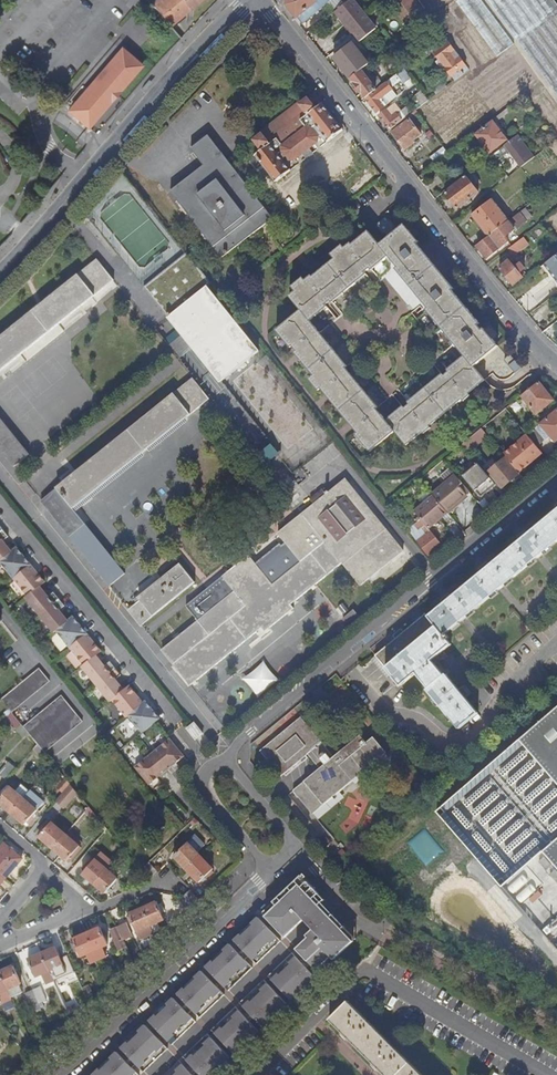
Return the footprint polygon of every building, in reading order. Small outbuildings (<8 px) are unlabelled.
[(168,23),(169,25),(199,0),(148,0),(168,23)] [(282,8),(293,22),(296,19),(286,7),(287,0),(282,0),(282,8)] [(331,0),(287,0),(286,7),(296,19),(298,18),(304,24),(331,0)] [(352,0),(350,0),(335,11),(359,41),(374,29),(352,0)] [(422,11),(414,0),(385,0),(404,24),(422,11)] [(513,44),(481,0),(453,0),(462,12),(492,53),(495,57),(513,44)] [(554,0),(488,0),(556,94),(556,4),(554,0)] [(410,33),(422,24),(430,18),(424,9),(422,11),(404,24),(410,33)] [(475,66),(492,53),(462,12),(444,25),(475,66)] [(439,43),(445,38),(430,18),(422,24),(428,33),(430,31),(439,43)] [(459,71),(466,66),(449,43),(434,54),(439,61),(440,60),(447,69),(446,70),(452,77),(459,71)] [(352,44),(351,46),(334,59),(350,80),(366,100),(377,91),(366,78),(374,72),(369,65),(352,44)] [(121,48),(69,110),(88,126),(91,123),(91,124),(142,65),(121,48)] [(475,84),(494,111),(540,80),(521,52),(475,84)] [(478,70),(495,57),(492,53),(475,66),(478,70)] [(443,72),(446,70),(447,69),(440,60),(439,61),(436,63),(443,72)] [(403,85),(410,79),(403,71),(396,76),(403,85)] [(455,81),(463,75),(459,71),(452,77),(455,81)] [(440,93),(447,87),(440,78),(433,83),(437,89),(440,93)] [(381,99),(393,91),(387,83),(377,91),(366,100),(377,113),(388,104),(386,101),(384,103),(381,99)] [(429,101),(440,93),(437,89),(426,97),(429,101)] [(546,89),(530,100),(556,137),(556,136),(556,104),(546,89)] [(422,107),(423,106),(429,101),(426,97),(422,92),(415,97),(417,100),(422,107)] [(417,110),(422,107),(417,100),(412,104),(417,110)] [(344,132),(324,106),(316,111),(309,102),(255,143),(258,147),(252,151),(249,147),(242,153),(258,174),(265,168),(277,184),(291,173),(279,157),(283,154),(292,165),(322,142),(313,131),(318,128),(330,143),(344,132)] [(390,131),(402,122),(396,115),(391,108),(380,117),(390,131)] [(415,147),(424,140),(409,121),(393,134),(409,155),(417,149),(415,147)] [(493,123),(476,136),(490,154),(507,141),(493,123)] [(521,169),(535,158),(531,153),(527,156),(518,145),(522,142),(518,136),(502,149),(503,151),(506,149),(521,169)] [(210,137),(192,150),(204,167),(172,193),(185,209),(183,211),(193,224),(195,223),(223,259),(273,220),(245,183),(247,181),(237,168),(235,170),(210,137)] [(527,156),(531,153),(522,142),(518,145),(527,156)] [(258,147),(255,143),(249,147),(252,151),(258,147)] [(446,192),(460,180),(457,176),(442,187),(446,192)] [(478,194),(466,177),(444,194),(457,210),(467,203),(470,200),(478,194)] [(556,198),(556,185),(508,222),(488,238),(477,246),(487,258),(509,242),(505,237),(556,198)] [(488,238),(508,222),(491,200),(480,209),(483,211),(473,218),(488,238)] [(473,218),(483,211),(480,209),(471,216),(473,218)] [(465,403),(473,396),(472,395),(487,382),(476,368),(501,348),(457,293),(458,292),(420,245),(422,244),(407,225),(381,246),(370,232),(354,246),(352,244),(346,249),(343,246),(333,255),(337,260),(315,277),(313,275),(306,281),(305,279),(294,288),(298,293),(291,298),(302,311),(278,331),(292,348),(294,347),(298,351),(296,354),(314,377),(311,379),(321,392),(324,390),(358,433),(356,435),(371,455),(397,433),(408,447),(423,433),(425,436),(433,429),(431,428),(464,401),(465,403)] [(521,240),(510,249),(515,255),(526,246),(521,240)] [(260,355),(206,290),(211,286),(187,255),(145,289),(223,385),(260,355)] [(556,282),(556,255),(544,266),(556,282)] [(0,338),(0,375),(115,280),(98,259),(0,338)] [(516,269),(510,262),(500,269),(514,286),(524,279),(520,274),(525,270),(521,265),(516,269)] [(522,369),(511,357),(505,362),(515,374),(522,369)] [(194,381),(43,504),(111,588),(126,576),(74,511),(210,401),(194,381)] [(555,402),(540,384),(522,398),(538,417),(555,402)] [(556,443),(556,413),(542,426),(539,428),(528,438),(535,445),(539,450),(552,437),(556,443)] [(15,467),(31,454),(0,416),(0,448),(15,467)] [(483,431),(470,442),(475,448),(469,453),(470,453),(489,438),(483,431)] [(539,450),(535,445),(528,438),(505,457),(507,460),(520,476),(544,456),(539,450)] [(475,448),(470,442),(464,446),(469,453),(475,448)] [(502,491),(520,476),(507,460),(499,467),(494,461),(484,468),(502,491)] [(491,480),(479,466),(465,478),(477,492),(491,480)] [(458,479),(451,471),(442,478),(449,486),(458,479)] [(237,593),(164,653),(191,686),(192,687),(263,630),(266,634),(295,611),(292,607),(345,564),(363,587),(405,554),(347,482),(345,484),(339,476),(314,496),(320,503),(280,535),(304,564),(274,588),(249,558),(224,578),(237,593)] [(471,494),(458,479),(449,486),(434,497),(435,498),(448,513),(471,494)] [(404,500),(402,498),(389,509),(391,511),(404,500)] [(435,498),(416,514),(419,518),(422,521),(429,530),(448,514),(448,513),(435,498)] [(480,498),(476,501),(479,504),(488,515),(494,510),(484,498),(482,500),(480,498)] [(378,657),(394,677),(391,680),(394,684),(398,681),(403,687),(418,674),(431,689),(429,691),(461,729),(480,713),(467,698),(470,695),(464,687),(461,690),(448,675),(446,677),(438,668),(442,665),(438,659),(453,647),(449,642),(452,640),(449,635),(506,587),(539,560),(544,556),(556,545),(556,514),(530,536),(526,532),(519,538),(523,543),(492,568),(488,563),(481,570),(484,574),(454,599),(451,595),(442,601),(446,606),(429,620),(427,617),(378,657)] [(422,521),(419,518),(417,520),(419,523),(415,526),(420,532),(414,537),(419,543),(418,543),(429,557),(436,552),(437,554),(440,552),(439,550),(443,547),(429,530),(422,521)] [(1,563),(28,597),(26,599),(55,634),(57,632),(85,666),(83,668),(111,703),(114,701),(127,719),(130,717),(144,734),(161,720),(146,702),(144,704),(130,687),(125,691),(116,681),(122,676),(111,663),(105,667),(97,657),(102,652),(74,618),(68,622),(60,612),(65,607),(54,594),(49,598),(40,588),(46,583),(18,548),(12,553),(4,543),(9,538),(0,527),(0,564),(1,563)] [(130,612),(142,627),(196,584),(182,567),(139,600),(141,603),(130,612)] [(245,676),(259,694),(280,678),(266,660),(245,676)] [(40,669),(2,701),(13,714),(51,682),(40,669)] [(63,697),(25,728),(32,737),(40,747),(46,753),(83,722),(63,697)] [(518,739),(556,785),(556,706),(518,739)] [(32,737),(25,728),(13,714),(7,718),(25,739),(27,736),(30,740),(32,737)] [(301,719),(261,753),(282,778),(285,775),(287,778),(309,760),(307,758),(309,756),(321,770),(295,792),(314,815),(387,754),(374,738),(367,744),(360,737),(334,759),(301,719)] [(193,726),(188,730),(196,741),(203,735),(195,725),(193,726)] [(135,768),(150,786),(185,758),(171,740),(135,768)] [(46,753),(40,747),(36,750),(45,761),(49,757),(46,753)] [(1,776),(9,782),(18,770),(11,764),(1,776)] [(68,780),(66,777),(58,787),(66,794),(72,785),(68,780)] [(79,794),(72,785),(66,794),(58,803),(66,810),(79,794)] [(24,800),(30,793),(22,786),(16,793),(24,800)] [(0,801),(0,804),(26,826),(45,803),(31,792),(30,793),(24,800),(16,793),(10,788),(0,801)] [(100,820),(92,810),(87,814),(94,824),(100,820)] [(200,823),(195,819),(185,829),(184,830),(188,835),(200,823)] [(52,824),(41,838),(68,861),(82,844),(69,832),(66,836),(52,824)] [(542,851),(556,869),(556,838),(542,851)] [(23,860),(5,844),(0,850),(0,887),(23,860)] [(213,870),(188,844),(174,856),(200,883),(213,870)] [(95,861),(84,874),(106,893),(117,880),(95,861)] [(150,861),(145,867),(154,877),(160,872),(150,861)] [(299,881),(263,915),(286,939),(321,904),(315,898),(318,895),(307,883),(304,886),(299,881)] [(202,900),(193,891),(181,902),(190,911),(202,900)] [(166,935),(161,923),(166,921),(158,903),(131,915),(142,941),(155,934),(158,942),(166,935)] [(281,943),(258,920),(252,926),(254,928),(242,939),(240,937),(234,943),(257,966),(281,943)] [(306,969),(293,955),(268,979),(291,1003),(298,996),(296,994),(307,984),(309,986),(316,979),(313,977),(331,959),(335,962),(354,943),(333,921),(323,930),(321,928),(320,929),(316,932),(297,951),(311,965),(306,969)] [(126,924),(118,928),(119,930),(112,933),(117,943),(123,940),(124,942),(132,938),(126,924)] [(102,949),(109,946),(106,938),(103,932),(102,929),(74,941),(79,951),(77,952),(80,959),(87,956),(90,964),(105,957),(102,949)] [(124,942),(123,940),(117,943),(120,951),(127,949),(124,942)] [(253,970),(230,947),(224,953),(225,955),(214,966),(212,964),(206,970),(229,994),(253,970)] [(63,966),(56,949),(29,961),(36,978),(42,976),(47,986),(54,983),(49,972),(63,966)] [(15,968),(0,974),(0,1001),(2,1005),(14,1000),(13,999),(25,994),(21,985),(22,985),(15,968)] [(183,991),(177,997),(200,1021),(224,997),(202,974),(195,981),(196,983),(185,993),(183,991)] [(249,1024),(236,1010),(212,1033),(235,1057),(241,1051),(240,1049),(250,1039),(252,1040),(259,1034),(257,1032),(261,1027),(263,1030),(269,1024),(267,1022),(279,1011),(280,1013),(287,1007),(264,983),(240,1006),(253,1020),(249,1024)] [(42,988),(28,994),(36,1014),(42,1011),(40,1006),(48,1002),(42,988)] [(331,1019),(343,1030),(354,1042),(373,1061),(384,1072),(386,1074),(424,1074),(350,1000),(331,1019)] [(156,1018),(150,1024),(172,1048),(196,1024),(173,1001),(167,1007),(169,1009),(158,1020),(156,1018)] [(128,1045),(122,1051),(144,1074),(169,1052),(146,1027),(138,1034),(140,1037),(129,1047),(128,1045)] [(223,1065),(225,1067),(231,1061),(208,1037),(184,1060),(197,1073),(195,1074),(212,1074),(223,1065)] [(96,1074),(136,1074),(117,1055),(110,1061),(113,1063),(101,1074),(99,1072),(96,1074)] [(180,1064),(168,1074),(190,1074),(180,1064)]
